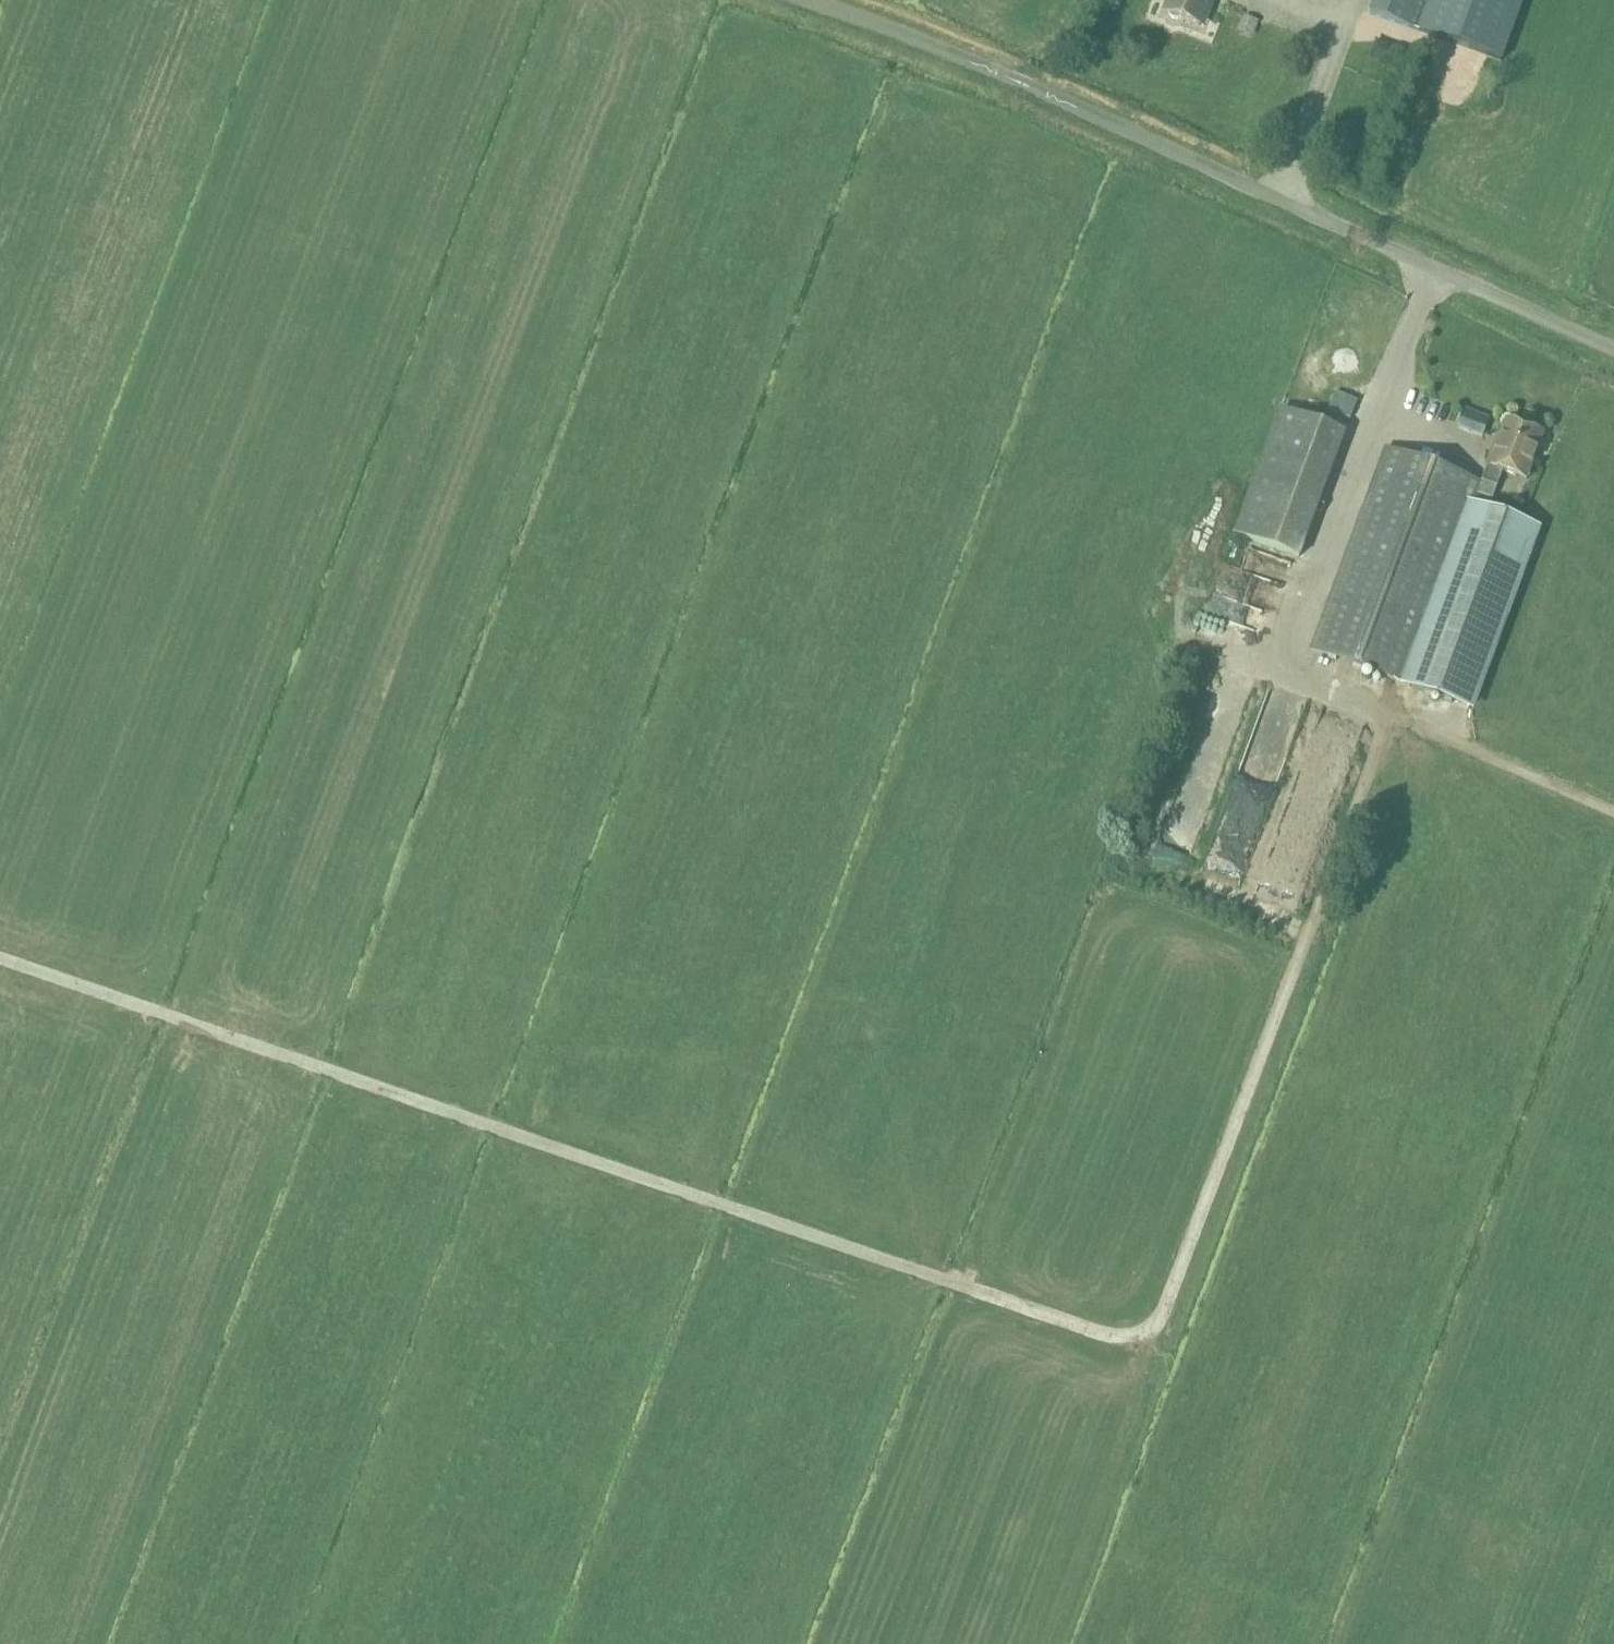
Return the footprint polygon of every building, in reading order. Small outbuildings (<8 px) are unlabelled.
[(1164,13),(1169,14),(1171,18),(1174,20),(1178,20),(1182,19),(1200,26),(1205,12),(1209,13),(1214,0),(1169,0),(1164,13)] [(1430,0),(1374,0),(1369,13),(1419,32),(1430,0)] [(1419,32),(1501,62),(1524,0),(1430,0),(1419,32)] [(1258,22),(1245,18),(1240,30),(1253,35),(1258,22)] [(1234,535),(1298,559),(1344,435),(1280,411),(1234,535)] [(1507,422),(1500,439),(1497,438),(1487,467),(1480,485),(1476,496),(1478,496),(1492,501),(1502,473),(1525,481),(1542,436),(1507,422)] [(1385,450),(1310,652),(1468,710),(1535,530),(1474,507),(1478,496),(1476,496),(1480,485),(1385,450)]
